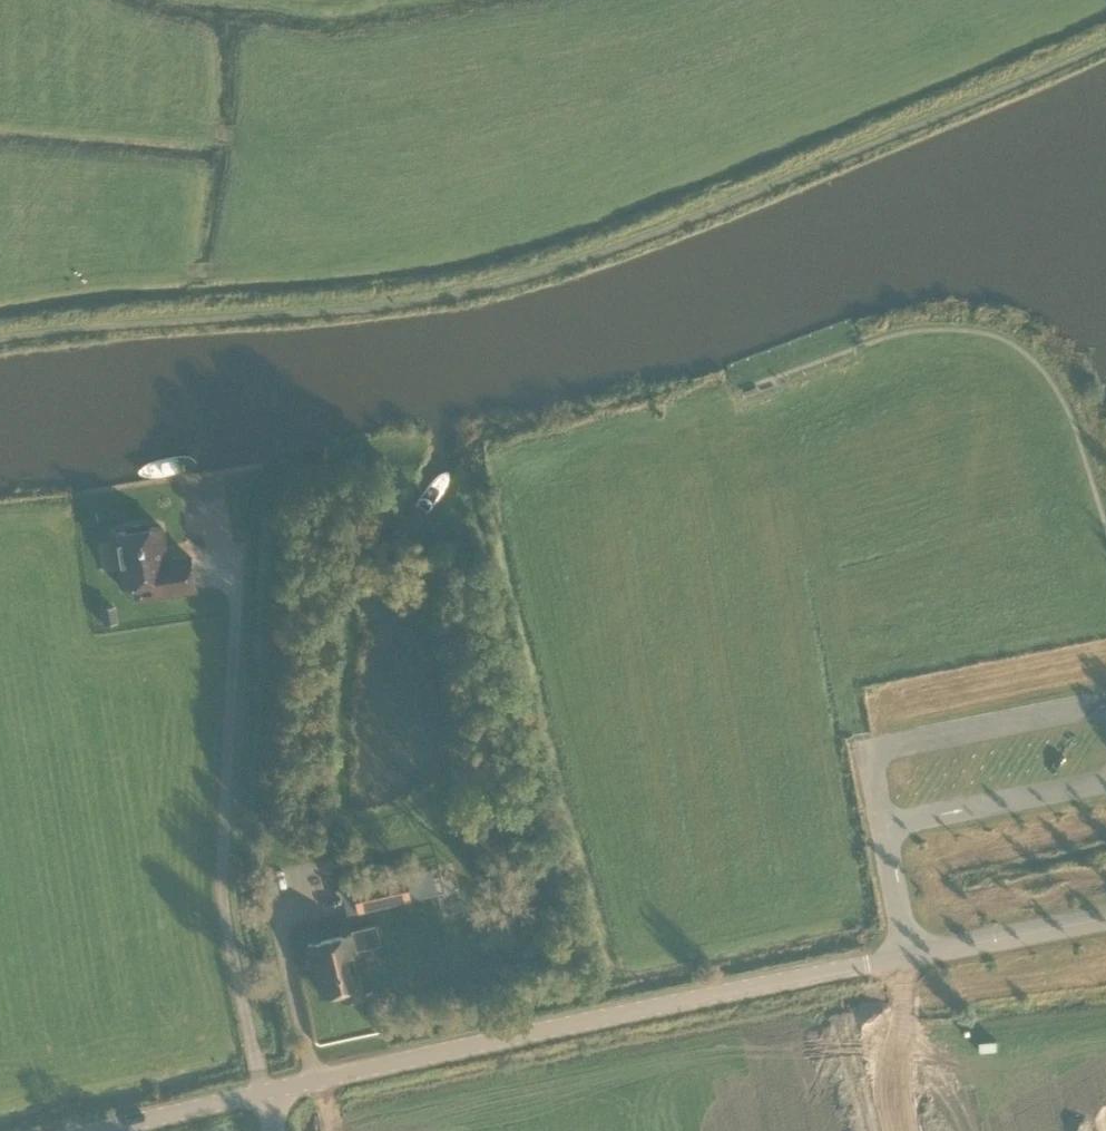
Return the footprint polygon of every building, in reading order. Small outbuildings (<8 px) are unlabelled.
[(127,531),(113,533),(121,587),(135,585),(137,598),(195,589),(189,555),(166,559),(161,526),(147,528),(147,523),(126,526),(127,531)] [(102,624),(117,622),(115,605),(100,607),(102,624)] [(352,933),(307,944),(311,959),(313,959),(317,974),(321,991),(322,996),(340,991),(343,1000),(365,994),(355,954),(357,953),(356,950),(381,944),(376,923),(351,929),(352,933)]
